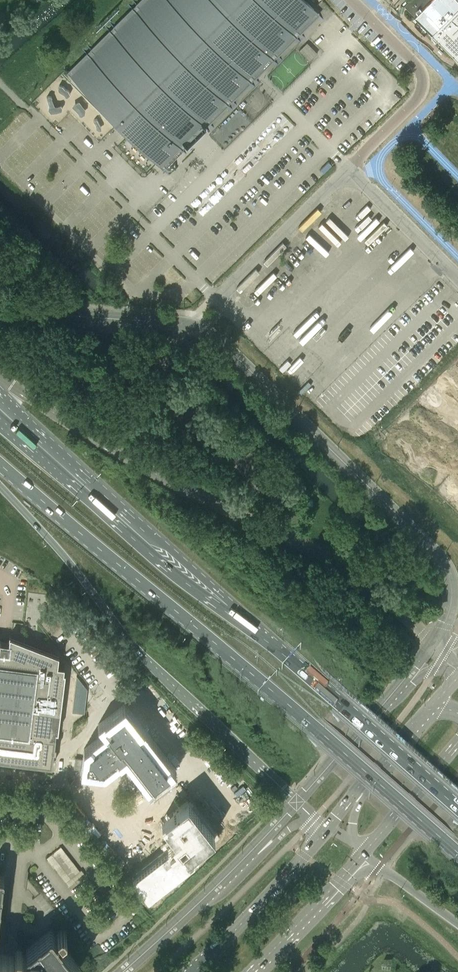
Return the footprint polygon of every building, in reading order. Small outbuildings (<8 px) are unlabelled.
[(158,163),(159,163),(177,145),(182,140),(200,122),(204,118),(222,100),(227,95),(245,77),(250,73),(268,55),(272,50),(291,32),(295,28),(313,10),(314,9),(305,0),(151,0),(141,9),(137,14),(119,32),(114,36),(96,54),(91,59),(74,76),(73,77),(118,123),(130,135),(155,160),(158,163)] [(404,6),(413,14),(457,60),(457,0),(410,0),(404,6)] [(212,424),(210,426),(204,433),(208,437),(214,430),(216,428),(212,424)] [(228,449),(235,446),(243,442),(240,435),(229,441),(225,443),(228,449)] [(248,462),(251,459),(261,451),(256,446),(246,455),(243,457),(248,462)] [(266,458),(258,465),(253,469),(257,475),(263,470),(271,464),(266,458)] [(276,470),(273,480),(270,486),(277,489),(278,485),(283,473),(276,470)] [(288,507),(285,513),(289,516),(300,521),(303,515),(294,510),(288,507)] [(52,766),(54,751),(55,751),(56,745),(55,745),(56,736),(55,736),(56,730),(56,725),(58,725),(66,666),(64,666),(65,660),(58,660),(58,651),(37,647),(13,637),(9,644),(1,643),(1,641),(0,641),(0,759),(52,766)] [(86,759),(85,769),(104,772),(118,761),(124,756),(126,754),(128,757),(132,763),(144,777),(145,779),(146,780),(150,785),(150,786),(156,781),(157,780),(158,780),(163,776),(171,769),(140,729),(136,723),(131,718),(130,716),(129,714),(124,709),(121,711),(115,716),(112,718),(108,721),(107,722),(103,725),(109,732),(110,733),(87,751),(87,756),(86,759)] [(75,757),(75,762),(74,768),(81,769),(82,758),(75,757)] [(150,785),(144,790),(165,817),(167,816),(168,815),(172,812),(188,800),(188,801),(195,796),(173,767),(171,769),(163,776),(158,780),(157,780),(156,781),(150,786),(150,785)] [(145,867),(132,877),(142,890),(148,898),(195,862),(196,850),(215,835),(203,820),(200,815),(188,801),(188,800),(172,812),(168,815),(167,816),(165,817),(161,820),(166,826),(166,827),(170,832),(174,838),(168,842),(166,844),(169,848),(161,855),(145,867)] [(47,856),(69,886),(84,875),(62,845),(47,856)] [(35,895),(39,892),(40,891),(27,875),(25,887),(29,887),(35,895)] [(4,967),(4,971),(20,971),(21,964),(24,964),(26,967),(24,969),(24,970),(25,971),(72,971),(77,968),(79,967),(80,965),(78,963),(71,955),(62,943),(60,940),(62,939),(67,936),(66,935),(66,934),(67,934),(64,930),(63,930),(62,930),(57,933),(56,935),(52,930),(50,930),(48,931),(28,947),(26,948),(26,950),(28,952),(25,954),(22,954),(23,950),(22,950),(21,949),(21,948),(17,948),(17,943),(16,942),(8,941),(8,947),(1,946),(0,951),(0,967),(4,967)]
